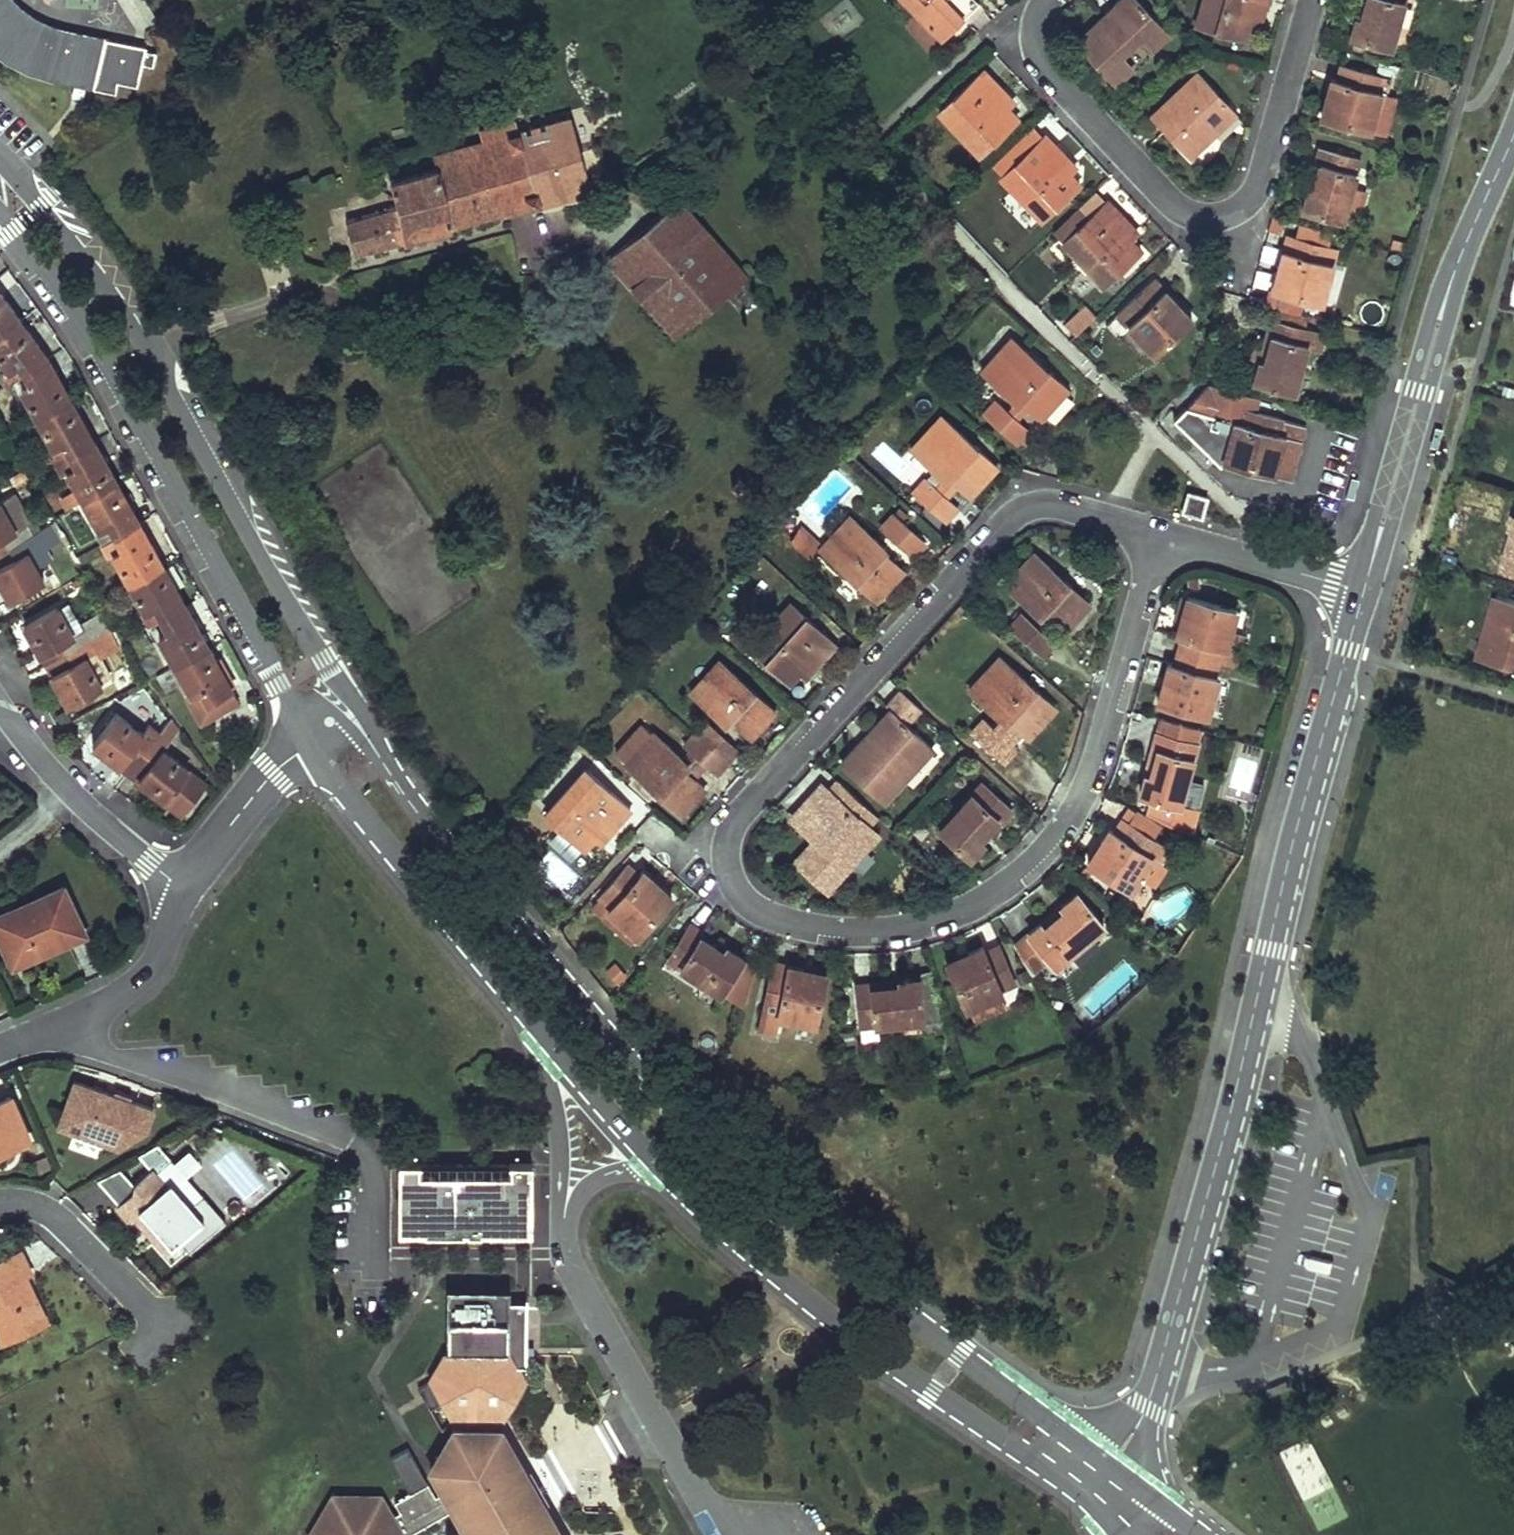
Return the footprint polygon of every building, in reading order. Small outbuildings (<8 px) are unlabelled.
[(15,65),(40,74),(116,93),(119,83),(137,87),(145,48),(81,34),(53,27),(31,15),(14,2),(12,0),(0,0),(0,56),(15,65)] [(915,11),(903,22),(928,53),(978,4),(975,0),(905,0),(915,11)] [(1076,43),(1115,82),(1131,66),(1120,56),(1140,37),(1151,48),(1167,32),(1135,0),(1119,0),(1110,9),(1115,14),(1109,20),(1104,15),(1076,43)] [(1197,24),(1246,39),(1251,24),(1259,26),(1267,0),(1205,0),(1197,24)] [(1362,17),(1358,16),(1352,36),(1391,48),(1405,0),(1367,0),(1362,17)] [(394,8),(387,10),(389,18),(397,16),(394,8)] [(1110,9),(1104,15),(1109,20),(1115,14),(1110,9)] [(1392,80),(1344,65),(1339,79),(1333,77),(1328,93),(1336,95),(1329,118),(1370,131),(1383,90),(1388,92),(1392,80)] [(982,71),(939,111),(979,154),(1016,121),(1006,110),(1012,104),(982,71)] [(1231,106),(1198,71),(1152,113),(1189,153),(1218,128),(1213,123),(1231,106)] [(1383,90),(1370,131),(1386,136),(1399,95),(1388,92),(1383,90)] [(1336,95),(1328,93),(1321,116),(1329,118),(1336,95)] [(1231,106),(1213,123),(1218,128),(1236,111),(1231,106)] [(482,136),(434,149),(437,161),(390,173),(397,200),(345,214),(355,250),(591,187),(571,111),(516,125),(514,117),(479,126),(482,136)] [(1043,136),(1001,176),(1042,220),(1078,186),(1068,176),(1075,169),(1043,136)] [(1359,158),(1321,148),(1318,162),(1323,163),(1316,189),(1311,188),(1306,209),(1344,218),(1352,185),(1359,158)] [(1352,185),(1344,218),(1358,221),(1366,189),(1352,185)] [(674,337),(749,271),(686,200),(664,206),(605,259),(674,337)] [(1137,235),(1106,203),(1088,220),(1079,210),(1054,234),(1064,244),(1104,286),(1139,252),(1130,242),(1137,235)] [(1270,231),(1283,234),(1286,220),(1274,217),(1270,231)] [(1300,225),(1296,239),(1329,248),(1333,235),(1300,225)] [(1296,239),(1289,237),(1280,267),(1287,269),(1281,290),(1323,302),(1338,251),(1329,248),(1296,239)] [(1327,295),(1336,297),(1344,267),(1335,265),(1327,295)] [(1287,269),(1280,267),(1274,289),(1281,290),(1287,269)] [(1154,281),(1119,316),(1158,355),(1188,325),(1170,307),(1175,302),(1154,281)] [(3,294),(0,297),(0,300),(7,310),(11,306),(3,294)] [(21,319),(11,306),(7,310),(0,300),(0,335),(21,319)] [(1193,320),(1175,302),(1170,307),(1188,325),(1193,320)] [(1309,314),(1281,306),(1277,320),(1305,328),(1309,314)] [(1084,307),(1067,325),(1077,335),(1078,333),(1090,322),(1094,317),(1084,307)] [(1277,320),(1271,318),(1267,331),(1271,332),(1270,339),(1264,359),(1259,357),(1258,361),(1253,379),(1292,390),(1305,345),(1319,349),(1324,333),(1305,328),(1277,320)] [(21,319),(0,335),(0,354),(10,368),(8,370),(14,379),(27,371),(49,357),(21,319)] [(1097,329),(1090,322),(1078,333),(1086,341),(1097,329)] [(1270,339),(1257,335),(1250,359),(1258,361),(1259,357),(1264,359),(1270,339)] [(1014,340),(985,372),(1021,404),(1023,401),(1030,407),(1042,418),(1068,388),(1014,340)] [(57,372),(49,357),(27,371),(34,383),(23,389),(39,417),(72,399),(64,385),(58,388),(52,376),(57,372)] [(64,385),(57,372),(52,376),(58,388),(64,385)] [(1207,383),(1171,418),(1210,456),(1215,451),(1224,453),(1222,459),(1289,478),(1304,424),(1252,409),(1256,396),(1207,383)] [(95,439),(72,399),(39,417),(55,446),(52,448),(57,461),(70,453),(95,439)] [(996,400),(984,414),(1018,444),(1030,431),(1019,420),(1012,414),(996,400)] [(1021,404),(1012,414),(1019,420),(1030,407),(1023,401),(1021,404)] [(944,416),(914,448),(948,480),(952,476),(972,494),(998,467),(944,416)] [(117,480),(95,439),(57,461),(64,472),(69,471),(86,499),(117,480)] [(740,476),(733,483),(741,491),(749,484),(740,476)] [(926,477),(915,490),(947,517),(958,504),(926,477)] [(125,495),(117,480),(86,499),(102,529),(111,523),(117,535),(140,522),(133,507),(127,510),(121,497),(125,495)] [(15,492),(0,501),(0,539),(5,536),(11,547),(38,532),(15,492)] [(1207,497),(1188,492),(1183,512),(1202,517),(1207,497)] [(133,507),(125,495),(121,497),(127,510),(133,507)] [(893,513),(883,524),(914,552),(924,540),(893,513)] [(852,515),(821,547),(876,598),(903,569),(883,550),(886,546),(852,515)] [(163,563),(140,522),(117,535),(103,542),(111,555),(115,553),(130,581),(163,563)] [(98,531),(103,542),(117,535),(111,523),(102,529),(98,531)] [(61,540),(52,525),(38,532),(11,547),(17,560),(0,567),(9,580),(3,584),(11,598),(45,581),(36,566),(29,553),(43,545),(46,549),(61,540)] [(11,547),(5,536),(0,539),(0,553),(11,547)] [(1506,563),(1513,566),(1513,537),(1506,563)] [(43,545),(29,553),(36,566),(50,558),(46,549),(43,545)] [(11,547),(0,553),(0,568),(0,567),(17,560),(11,547)] [(1038,553),(1008,586),(1041,616),(1046,612),(1067,631),(1092,603),(1038,553)] [(171,577),(163,563),(130,581),(147,611),(158,606),(163,618),(186,605),(179,591),(174,592),(167,580),(171,577)] [(0,568),(0,579),(3,584),(9,580),(0,567),(0,568)] [(174,592),(179,591),(171,577),(167,580),(174,592)] [(1498,595),(1481,654),(1513,663),(1513,599),(1498,595)] [(1193,599),(1187,597),(1181,620),(1187,621),(1193,599)] [(1237,611),(1193,599),(1187,621),(1181,620),(1177,635),(1183,636),(1179,651),(1217,661),(1221,647),(1226,649),(1231,632),(1237,611)] [(793,604),(754,647),(790,680),(799,669),(805,675),(836,642),(793,604)] [(210,647),(186,605),(163,618),(171,629),(160,634),(176,665),(210,647)] [(66,620),(60,608),(27,625),(47,664),(111,630),(113,629),(104,613),(81,624),(84,629),(74,633),(66,620)] [(76,615),(67,619),(74,633),(84,629),(81,624),(76,615)] [(1024,615),(1013,627),(1043,654),(1054,642),(1024,615)] [(111,630),(47,664),(70,705),(104,687),(101,682),(87,659),(96,654),(99,654),(101,658),(121,648),(111,630)] [(1244,636),(1231,632),(1226,649),(1221,647),(1217,661),(1235,666),(1244,636)] [(240,701),(210,647),(176,665),(186,681),(193,693),(188,695),(203,721),(240,701)] [(1217,661),(1179,651),(1175,665),(1168,663),(1164,680),(1170,681),(1165,704),(1207,715),(1217,677),(1213,675),(1217,661)] [(96,654),(87,659),(101,682),(108,678),(96,654)] [(1002,657),(972,691),(1005,721),(1009,717),(1030,736),(1057,706),(1002,657)] [(719,659),(691,689),(726,721),(729,717),(749,736),(774,709),(719,659)] [(176,665),(157,676),(167,692),(186,681),(176,665)] [(1170,681),(1164,680),(1158,702),(1165,704),(1170,681)] [(888,706),(891,710),(843,762),(884,800),(931,745),(909,725),(923,709),(902,690),(888,706)] [(143,734),(118,714),(94,745),(107,755),(110,751),(123,760),(135,746),(144,754),(161,732),(152,725),(143,734)] [(1200,728),(1163,718),(1159,732),(1196,742),(1200,728)] [(180,730),(171,720),(161,732),(144,754),(154,762),(143,776),(155,785),(152,790),(165,800),(168,796),(185,809),(205,783),(188,771),(189,769),(164,751),(180,730)] [(707,721),(697,733),(727,760),(738,749),(707,721)] [(986,721),(975,733),(1006,761),(1017,749),(986,721)] [(653,732),(626,762),(681,812),(705,786),(684,767),(688,762),(653,732)] [(1196,742),(1159,732),(1155,748),(1160,750),(1153,773),(1148,771),(1142,792),(1179,803),(1196,742)] [(697,733),(687,743),(718,771),(727,760),(697,733)] [(110,751),(107,755),(130,772),(144,754),(135,746),(123,760),(110,751)] [(1160,750),(1155,748),(1148,771),(1153,773),(1160,750)] [(144,754),(130,772),(152,790),(155,785),(143,776),(154,762),(144,754)] [(585,768),(546,812),(583,846),(592,836),(599,842),(629,808),(585,768)] [(986,782),(942,828),(970,855),(984,841),(980,837),(999,818),(1003,821),(1014,810),(986,782)] [(823,786),(793,816),(827,848),(829,846),(833,842),(841,850),(851,859),(853,857),(874,836),(876,834),(823,786)] [(168,796),(165,800),(182,813),(185,809),(168,796)] [(1104,842),(1091,862),(1134,889),(1154,857),(1161,861),(1170,847),(1149,834),(1159,817),(1136,807),(1128,821),(1126,820),(1117,833),(1110,846),(1104,842)] [(1112,829),(1104,842),(1110,846),(1117,833),(1112,829)] [(886,847),(874,836),(853,857),(865,868),(886,847)] [(837,854),(841,850),(833,842),(829,846),(837,854)] [(811,847),(801,858),(831,885),(841,875),(811,847)] [(627,867),(601,897),(612,906),(609,910),(640,935),(668,901),(651,887),(655,882),(641,871),(637,876),(627,867)] [(655,882),(651,887),(668,901),(672,897),(655,882)] [(65,886),(0,915),(0,934),(11,958),(46,942),(50,950),(87,934),(65,886)] [(1043,922),(1031,932),(1057,966),(1105,923),(1081,892),(1064,907),(1067,910),(1047,927),(1043,922)] [(1063,905),(1043,922),(1047,927),(1067,910),(1064,907),(1063,905)] [(609,910),(603,917),(634,942),(640,935),(609,910)] [(744,1006),(757,968),(728,947),(725,950),(702,937),(704,933),(690,925),(670,958),(744,1006)] [(46,942),(11,958),(15,968),(51,952),(50,950),(46,942)] [(984,946),(970,952),(973,959),(951,968),(967,1007),(1003,992),(1001,987),(1016,981),(1001,946),(987,952),(984,946)] [(970,952),(948,961),(951,968),(973,959),(970,952)] [(804,968),(774,962),(761,1027),(777,1030),(780,1015),(817,1022),(826,978),(803,973),(804,968)] [(804,968),(803,973),(826,978),(827,973),(804,968)] [(932,978),(899,980),(899,986),(874,989),(874,982),(857,984),(861,1025),(879,1023),(923,1019),(924,1033),(942,1031),(932,978)] [(899,980),(874,982),(874,989),(899,986),(899,980)] [(879,1023),(861,1025),(862,1040),(880,1038),(879,1023)] [(77,1081),(61,1127),(120,1148),(148,1130),(156,1110),(77,1081)] [(0,1101),(0,1151),(30,1139),(11,1096),(0,1101)] [(425,1163),(403,1163),(402,1230),(522,1232),(522,1231),(530,1231),(531,1176),(424,1174),(425,1163)] [(424,1174),(531,1176),(534,1176),(534,1166),(425,1163),(424,1174)] [(137,1216),(167,1251),(199,1223),(154,1171),(137,1185),(142,1190),(121,1208),(131,1220),(137,1216)] [(21,1249),(0,1260),(0,1327),(8,1343),(48,1324),(26,1278),(22,1270),(29,1266),(21,1249)] [(29,1266),(22,1270),(26,1278),(33,1275),(29,1266)] [(529,1302),(512,1302),(513,1289),(450,1287),(448,1351),(449,1352),(432,1378),(434,1380),(419,1389),(431,1409),(445,1401),(455,1419),(455,1428),(432,1467),(445,1493),(437,1498),(427,1483),(427,1484),(407,1449),(391,1458),(411,1493),(396,1501),(402,1512),(394,1516),(381,1496),(335,1497),(312,1534),(410,1534),(455,1510),(469,1534),(562,1534),(546,1506),(535,1509),(531,1504),(534,1499),(531,1491),(527,1485),(522,1485),(517,1479),(525,1470),(503,1431),(503,1417),(525,1381),(518,1367),(528,1367),(529,1302)] [(1308,1438),(1278,1453),(1303,1502),(1333,1487),(1308,1438)]
